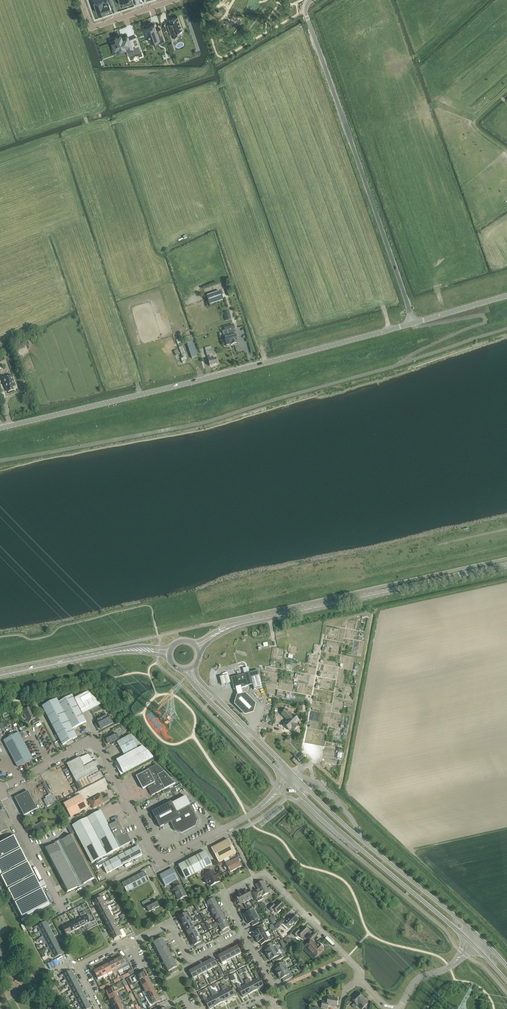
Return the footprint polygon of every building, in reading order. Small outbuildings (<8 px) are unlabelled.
[(95,4),(94,5),(95,8),(96,8),(98,14),(106,11),(106,12),(110,11),(110,10),(111,9),(109,4),(108,1),(104,2),(103,1),(94,3),(95,4)] [(168,24),(167,25),(172,37),(178,35),(177,31),(182,30),(178,17),(169,19),(171,23),(168,24)] [(151,27),(145,29),(147,34),(148,33),(149,38),(150,43),(154,41),(159,40),(160,43),(165,42),(162,34),(162,33),(161,29),(157,30),(154,24),(153,25),(151,26),(150,26),(151,27)] [(121,36),(110,40),(113,50),(118,49),(119,51),(124,49),(126,48),(128,55),(141,51),(136,37),(129,40),(128,36),(122,38),(121,36)] [(220,292),(206,297),(210,307),(223,302),(220,292)] [(225,331),(224,332),(225,337),(225,338),(227,346),(231,344),(231,345),(238,344),(237,343),(238,343),(236,335),(235,335),(233,329),(234,329),(233,325),(227,327),(224,328),(225,331)] [(194,335),(185,338),(192,359),(200,356),(194,335)] [(187,357),(180,339),(176,340),(183,358),(181,359),(182,362),(187,360),(186,358),(187,357)] [(19,350),(19,348),(24,346),(23,343),(14,346),(16,351),(19,350)] [(208,361),(210,367),(218,365),(216,359),(212,360),(211,356),(208,357),(209,361),(208,361)] [(6,389),(7,389),(8,393),(14,391),(13,388),(16,387),(12,376),(3,379),(6,389)] [(251,673),(249,673),(253,685),(253,688),(254,690),(263,688),(262,687),(258,671),(251,673)] [(247,687),(248,686),(250,686),(253,685),(249,673),(246,674),(244,675),(231,678),(234,690),(247,687)] [(228,676),(220,678),(222,686),(230,683),(228,676)] [(237,695),(237,697),(235,703),(235,704),(245,715),(247,714),(254,713),(257,704),(247,694),(243,694),(242,693),(241,687),(236,689),(237,694),(237,695)] [(72,696),(59,703),(73,730),(86,723),(80,710),(86,706),(89,712),(101,705),(88,692),(74,700),(72,696)] [(44,706),(42,707),(56,733),(63,746),(77,738),(73,730),(59,703),(57,699),(56,700),(44,706)] [(26,719),(27,719),(29,723),(31,722),(33,725),(40,722),(38,718),(36,719),(30,707),(23,711),(25,715),(24,716),(26,719)] [(282,715),(288,721),(284,725),(290,731),(291,729),(294,732),(299,727),(296,724),(299,722),(293,716),(286,710),(282,715)] [(107,715),(96,720),(101,729),(112,723),(107,715)] [(20,734),(23,739),(28,736),(25,731),(20,734)] [(33,760),(19,733),(4,742),(17,768),(33,760)] [(113,733),(104,737),(108,744),(111,743),(112,746),(115,744),(116,747),(118,745),(124,756),(125,757),(116,761),(123,774),(153,758),(142,747),(138,749),(130,736),(121,741),(118,734),(115,736),(113,733)] [(301,753),(296,758),(297,759),(299,762),(304,757),(302,755),(302,754),(301,753)] [(67,765),(76,783),(98,772),(94,763),(92,764),(89,758),(86,757),(81,760),(80,758),(79,758),(67,765)] [(175,784),(157,765),(147,769),(148,771),(137,777),(143,789),(147,787),(152,796),(175,784)] [(15,799),(24,816),(37,809),(28,792),(15,799)] [(56,803),(51,795),(45,798),(50,806),(56,803)] [(70,818),(88,808),(81,795),(64,804),(70,818)] [(89,801),(93,809),(110,800),(108,797),(103,799),(101,795),(89,801)] [(172,802),(152,813),(160,828),(170,823),(175,831),(182,834),(195,827),(198,820),(191,806),(186,797),(182,799),(172,804),(172,802)] [(81,821),(72,826),(75,832),(92,863),(95,862),(101,859),(107,856),(107,855),(131,843),(130,841),(127,834),(126,834),(124,835),(119,825),(117,822),(109,826),(104,818),(101,811),(81,821)] [(33,828),(36,834),(46,829),(43,822),(33,828)] [(45,850),(52,864),(65,858),(67,863),(82,855),(77,845),(78,845),(72,835),(61,841),(62,842),(56,845),(55,844),(45,850)] [(21,851),(15,839),(12,838),(0,845),(0,862),(21,851)] [(226,865),(225,866),(224,868),(225,870),(227,870),(228,869),(229,870),(230,873),(241,867),(239,863),(240,862),(241,861),(240,860),(239,860),(238,860),(237,859),(234,855),(236,854),(228,840),(211,849),(219,863),(228,858),(231,862),(226,865)] [(138,846),(113,859),(118,868),(142,855),(138,846)] [(1,878),(28,864),(21,851),(0,862),(0,876),(1,878)] [(178,866),(185,879),(202,871),(205,875),(203,877),(205,880),(204,880),(207,885),(209,884),(211,887),(221,882),(217,874),(215,875),(213,871),(211,872),(209,867),(212,865),(205,852),(178,866)] [(52,864),(62,884),(63,883),(66,887),(65,888),(67,893),(78,888),(77,887),(83,884),(84,885),(95,879),(92,874),(82,855),(67,863),(65,858),(52,864)] [(102,865),(107,874),(118,868),(113,859),(102,865)] [(28,864),(1,878),(8,891),(35,877),(28,864)] [(172,883),(174,887),(179,885),(177,880),(178,880),(172,869),(160,876),(165,886),(172,883)] [(144,872),(122,884),(127,893),(149,881),(144,872)] [(35,877),(8,891),(15,905),(42,891),(41,889),(39,884),(35,877)] [(253,893),(254,895),(258,902),(263,899),(262,897),(269,893),(263,882),(256,886),(258,890),(253,893)] [(176,895),(178,900),(180,900),(181,900),(183,899),(183,898),(186,896),(181,886),(180,887),(179,885),(174,887),(175,889),(172,891),(175,896),(176,895)] [(42,891),(15,905),(22,918),(49,904),(42,891)] [(245,892),(236,897),(237,899),(238,900),(237,900),(238,901),(238,900),(239,902),(240,904),(251,898),(248,891),(247,891),(245,892)] [(94,902),(97,907),(105,902),(102,897),(94,902)] [(206,900),(203,901),(205,905),(207,909),(209,908),(210,908),(218,904),(215,898),(213,899),(212,897),(206,900)] [(145,905),(149,912),(159,907),(155,900),(150,903),(148,900),(142,903),(143,906),(145,905)] [(273,904),(268,909),(271,912),(271,911),(273,913),(274,911),(277,914),(284,906),(280,901),(275,906),(273,904)] [(105,902),(97,907),(99,911),(107,907),(105,902)] [(209,908),(212,913),(220,908),(218,904),(210,908),(209,908)] [(99,911),(102,916),(110,912),(107,907),(99,911)] [(212,913),(214,918),(223,913),(220,908),(212,913)] [(250,911),(243,915),(246,921),(248,925),(251,923),(252,927),(259,923),(258,920),(259,920),(259,919),(253,908),(249,910),(250,911)] [(110,912),(102,916),(104,921),(112,917),(110,912)] [(178,918),(180,923),(191,918),(188,913),(185,914),(184,912),(179,914),(180,917),(178,918)] [(214,918),(217,922),(225,918),(223,913),(214,918)] [(86,915),(81,917),(85,925),(86,925),(90,923),(86,915)] [(289,930),(292,927),(295,927),(295,924),(298,920),(293,915),(286,921),(284,918),(279,923),(281,926),(283,924),(289,930)] [(81,917),(77,920),(81,928),(85,925),(81,917)] [(112,917),(104,921),(105,922),(107,926),(115,921),(113,918),(112,917)] [(191,918),(180,923),(183,928),(191,923),(194,922),(192,917),(191,918)] [(217,928),(219,927),(228,923),(225,918),(217,922),(215,923),(217,928)] [(72,922),(76,930),(81,928),(77,920),(72,922)] [(115,921),(107,926),(109,930),(117,926),(115,922),(115,921)] [(38,928),(40,932),(49,927),(46,922),(38,927),(38,926),(34,928),(35,930),(38,928)] [(72,922),(67,925),(71,933),(76,930),(72,922)] [(183,928),(185,933),(194,928),(191,923),(183,928)] [(228,923),(219,927),(222,932),(219,933),(221,936),(230,931),(228,929),(230,928),(228,923)] [(66,935),(71,933),(67,925),(62,927),(66,935)] [(253,934),(255,938),(266,933),(263,928),(264,928),(263,925),(253,930),(254,933),(253,934)] [(117,926),(109,930),(110,931),(112,935),(120,931),(118,927),(117,926)] [(37,934),(35,935),(36,936),(38,935),(41,934),(43,937),(52,933),(49,927),(40,932),(37,933),(37,934)] [(298,929),(293,934),(297,938),(299,936),(302,939),(304,940),(305,940),(307,939),(307,938),(307,937),(306,935),(309,932),(305,927),(300,932),(298,929)] [(185,933),(188,937),(196,933),(194,928),(185,933)] [(120,931),(112,935),(112,936),(114,940),(120,937),(121,939),(123,938),(126,936),(125,934),(122,929),(120,931)] [(38,940),(36,941),(37,942),(39,941),(40,940),(40,941),(44,939),(45,942),(46,943),(54,938),(52,933),(43,937),(39,939),(38,940)] [(188,937),(190,942),(199,938),(196,933),(188,937)] [(258,943),(260,943),(261,945),(271,940),(269,937),(268,938),(266,933),(255,938),(258,943)] [(196,949),(202,946),(205,944),(202,936),(199,938),(190,942),(193,947),(195,946),(196,949)] [(46,944),(48,947),(49,948),(57,943),(54,938),(46,943),(45,942),(42,944),(43,946),(46,944)] [(311,941),(305,947),(316,958),(322,952),(322,951),(324,949),(323,948),(322,948),(320,946),(319,945),(317,947),(311,941)] [(265,951),(268,956),(273,953),(278,951),(275,946),(276,946),(275,942),(265,948),(266,951),(265,951)] [(49,949),(51,953),(60,949),(57,943),(49,948),(48,947),(45,949),(46,951),(49,949)] [(233,949),(236,956),(237,956),(241,954),(237,947),(233,949)] [(52,955),(53,957),(54,959),(63,954),(60,949),(51,953),(48,955),(49,957),(52,955)] [(233,949),(228,952),(229,953),(232,959),(236,956),(233,949)] [(268,956),(270,961),(272,960),(273,963),(283,958),(281,955),(280,955),(278,951),(273,953),(268,956)] [(223,954),(227,961),(229,960),(232,959),(229,953),(228,952),(223,954)] [(223,954),(218,957),(222,964),(227,961),(223,954)] [(123,957),(118,959),(118,960),(122,967),(123,970),(129,967),(128,964),(127,964),(126,963),(128,962),(125,957),(123,958),(123,957)] [(113,962),(118,972),(123,969),(123,970),(118,960),(118,959),(113,962)] [(209,961),(208,962),(212,969),(213,969),(217,966),(213,959),(212,960),(209,961)] [(108,964),(112,972),(117,970),(118,972),(113,962),(108,964)] [(204,964),(207,971),(208,971),(212,969),(208,962),(204,964)] [(275,970),(278,975),(288,970),(285,965),(286,965),(285,962),(275,967),(276,970),(275,970)] [(103,967),(107,975),(112,972),(108,964),(103,967)] [(204,964),(199,967),(203,974),(207,971),(204,964)] [(99,969),(103,977),(107,975),(103,967),(99,969)] [(194,969),(198,977),(203,974),(199,967),(194,969)] [(94,972),(97,978),(95,979),(96,981),(103,977),(99,969),(94,972)] [(193,979),(198,977),(194,969),(189,972),(193,979)] [(280,980),(282,980),(283,983),(293,977),(291,974),(290,975),(288,970),(278,975),(280,980)] [(63,975),(59,977),(60,979),(64,977),(65,979),(65,980),(66,981),(74,977),(72,971),(63,975)] [(137,983),(140,982),(148,978),(145,973),(138,977),(137,976),(134,977),(137,983)] [(254,981),(259,989),(264,987),(257,974),(255,976),(257,979),(254,981)] [(66,982),(68,986),(69,987),(77,982),(74,977),(66,981),(65,980),(63,982),(62,982),(63,984),(66,982)] [(140,982),(143,986),(150,982),(148,978),(140,982)] [(247,980),(253,992),(259,989),(254,981),(251,982),(249,979),(247,980)] [(243,986),(248,995),(253,992),(247,980),(244,981),(246,984),(243,986)] [(68,986),(65,987),(66,989),(69,988),(71,991),(71,992),(80,987),(77,982),(69,987),(68,986)] [(143,986),(145,991),(153,987),(150,982),(143,986)] [(243,998),(248,995),(243,986),(240,988),(239,984),(236,985),(243,998)] [(225,990),(230,999),(235,996),(230,987),(227,989),(225,985),(223,986),(225,990)] [(223,991),(220,993),(225,1002),(225,1001),(230,999),(225,990),(223,986),(221,988),(223,991)] [(71,991),(67,993),(68,995),(72,993),(74,996),(74,997),(83,993),(80,987),(71,992),(71,991)] [(107,992),(106,992),(108,997),(120,993),(119,990),(116,992),(114,989),(113,987),(106,990),(107,992)] [(145,991),(147,996),(155,992),(153,987),(145,991)] [(215,991),(213,992),(215,995),(216,997),(220,1004),(225,1002),(220,993),(217,994),(215,991)] [(148,1002),(158,997),(155,992),(147,996),(150,1001),(148,1002)] [(212,997),(209,998),(214,1007),(220,1004),(216,997),(215,995),(213,992),(211,993),(212,997)] [(74,996),(70,998),(71,1000),(75,998),(76,1002),(77,1003),(86,998),(83,993),(74,997),(74,996)] [(108,997),(110,1002),(122,998),(120,995),(120,993),(108,997)] [(358,1005),(362,1008),(367,1004),(363,1000),(364,999),(358,993),(352,1000),(357,1005),(358,1005)] [(202,997),(204,1001),(209,1008),(211,1008),(214,1007),(209,998),(207,1000),(205,996),(202,997)] [(158,997),(148,1002),(150,1007),(152,1006),(160,1002),(158,997)] [(328,997),(327,1002),(322,1001),(321,1008),(326,1008),(327,1008),(328,1006),(336,1007),(338,999),(328,997)] [(77,1004),(79,1007),(80,1008),(88,1003),(86,998),(77,1003),(76,1002),(73,1003),(74,1005),(77,1004)] [(110,1002),(113,1007),(124,1003),(123,1000),(122,998),(110,1002)]
